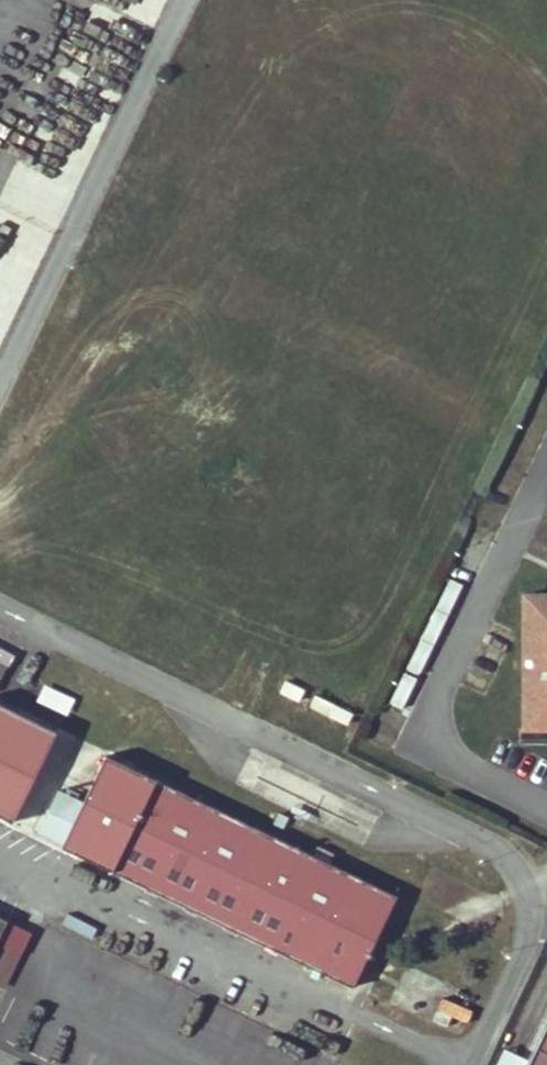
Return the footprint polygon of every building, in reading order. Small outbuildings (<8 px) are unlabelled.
[(518,594),(518,733),(546,733),(546,594),(518,594)] [(14,655),(0,647),(0,679),(14,655)] [(0,709),(0,817),(12,823),(55,735),(0,709)] [(394,897),(101,757),(58,846),(351,987),(394,897)] [(442,1001),(438,1016),(470,1022),(473,1008),(442,1001)] [(523,1064),(546,1064),(546,1015),(523,1064)]
